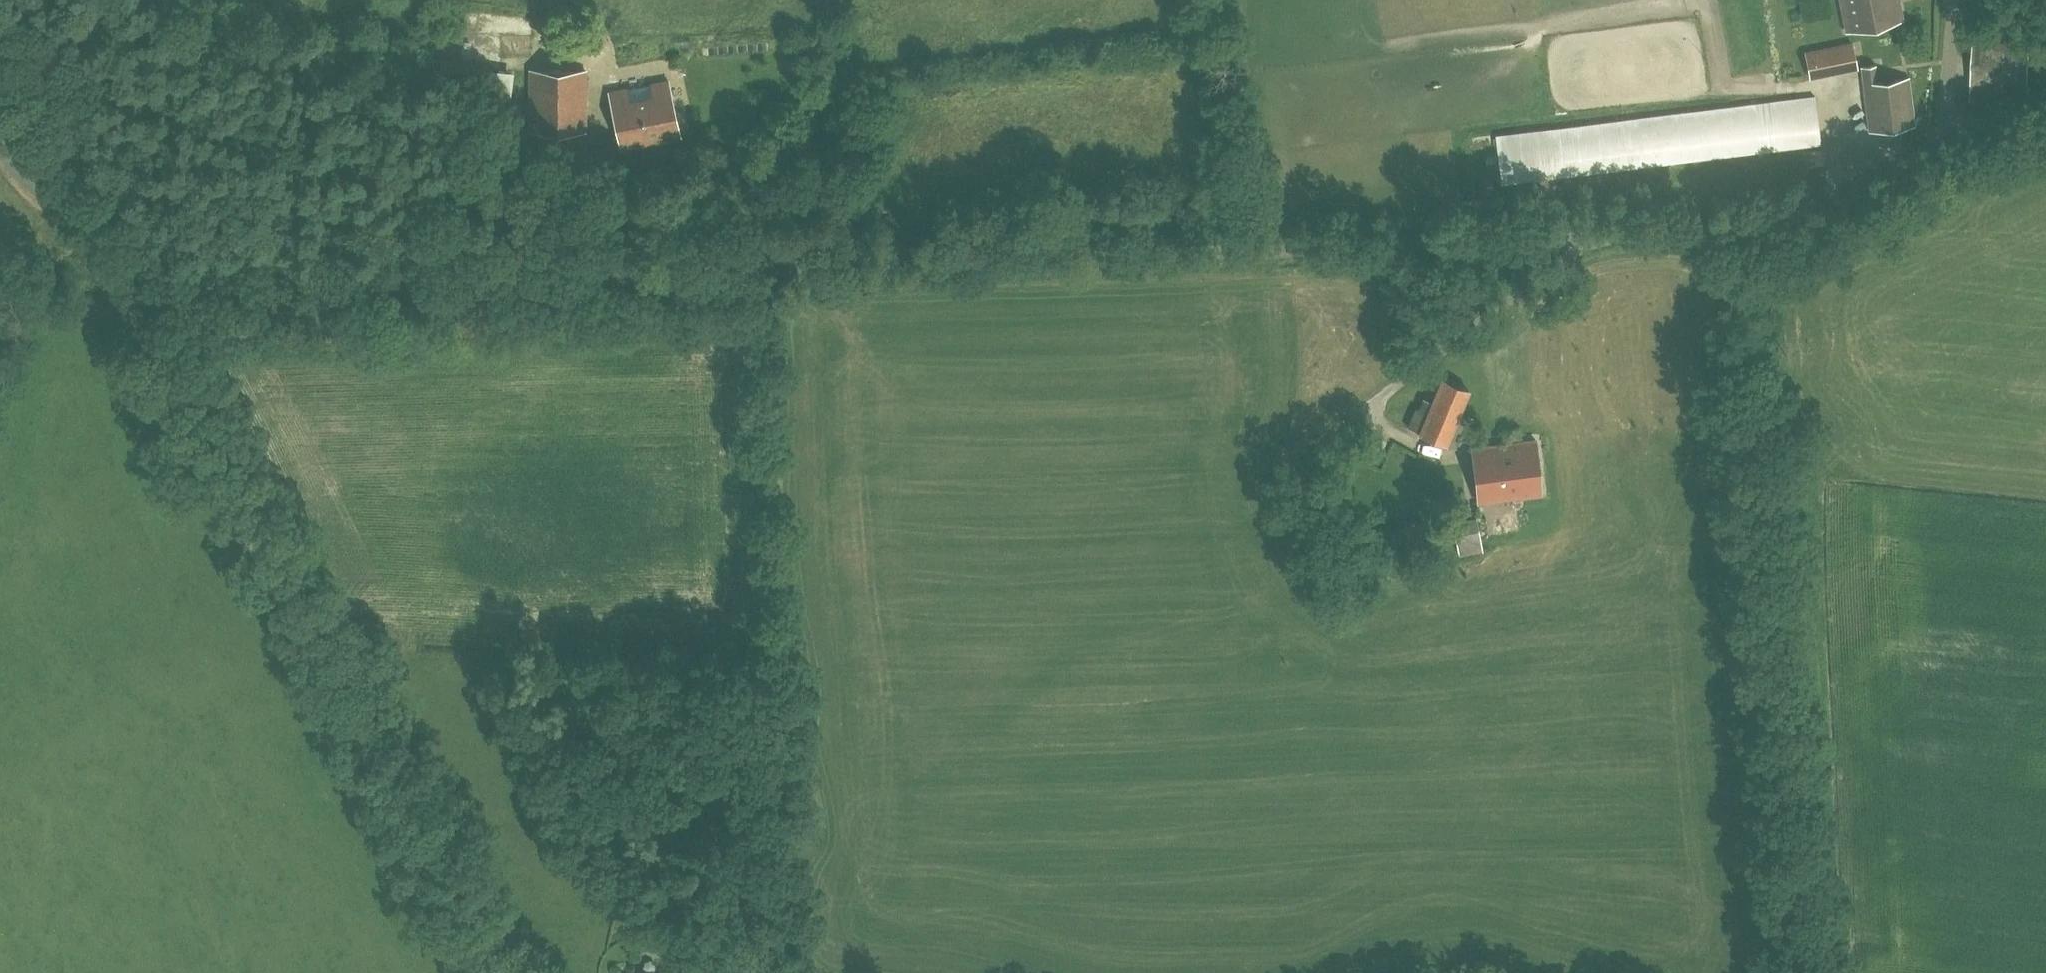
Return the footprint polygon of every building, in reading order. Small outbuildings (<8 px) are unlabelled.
[(1899,0),(1841,0),(1847,30),(1902,19),(1899,0)] [(1990,91),(2027,93),(2031,42),(1974,38),(1970,102),(1990,103),(1990,91)] [(1853,41),(1823,47),(1829,75),(1859,69),(1853,41)] [(442,57),(438,91),(488,97),(491,68),(492,63),(442,57)] [(1916,125),(1909,76),(1879,81),(1877,65),(1861,67),(1870,132),(1916,125)] [(586,131),(586,71),(530,71),(530,131),(586,131)] [(680,139),(669,81),(611,91),(622,150),(680,139)] [(816,98),(814,87),(802,89),(803,99),(816,98)] [(1492,136),(1498,184),(1804,147),(1805,152),(1817,151),(1816,145),(1820,144),(1815,96),(1492,136)] [(1442,376),(1431,401),(1423,397),(1408,428),(1449,445),(1472,389),(1442,376)] [(1473,448),(1480,501),(1542,493),(1535,440),(1473,448)] [(1461,557),(1487,552),(1483,533),(1457,538),(1461,557)]
